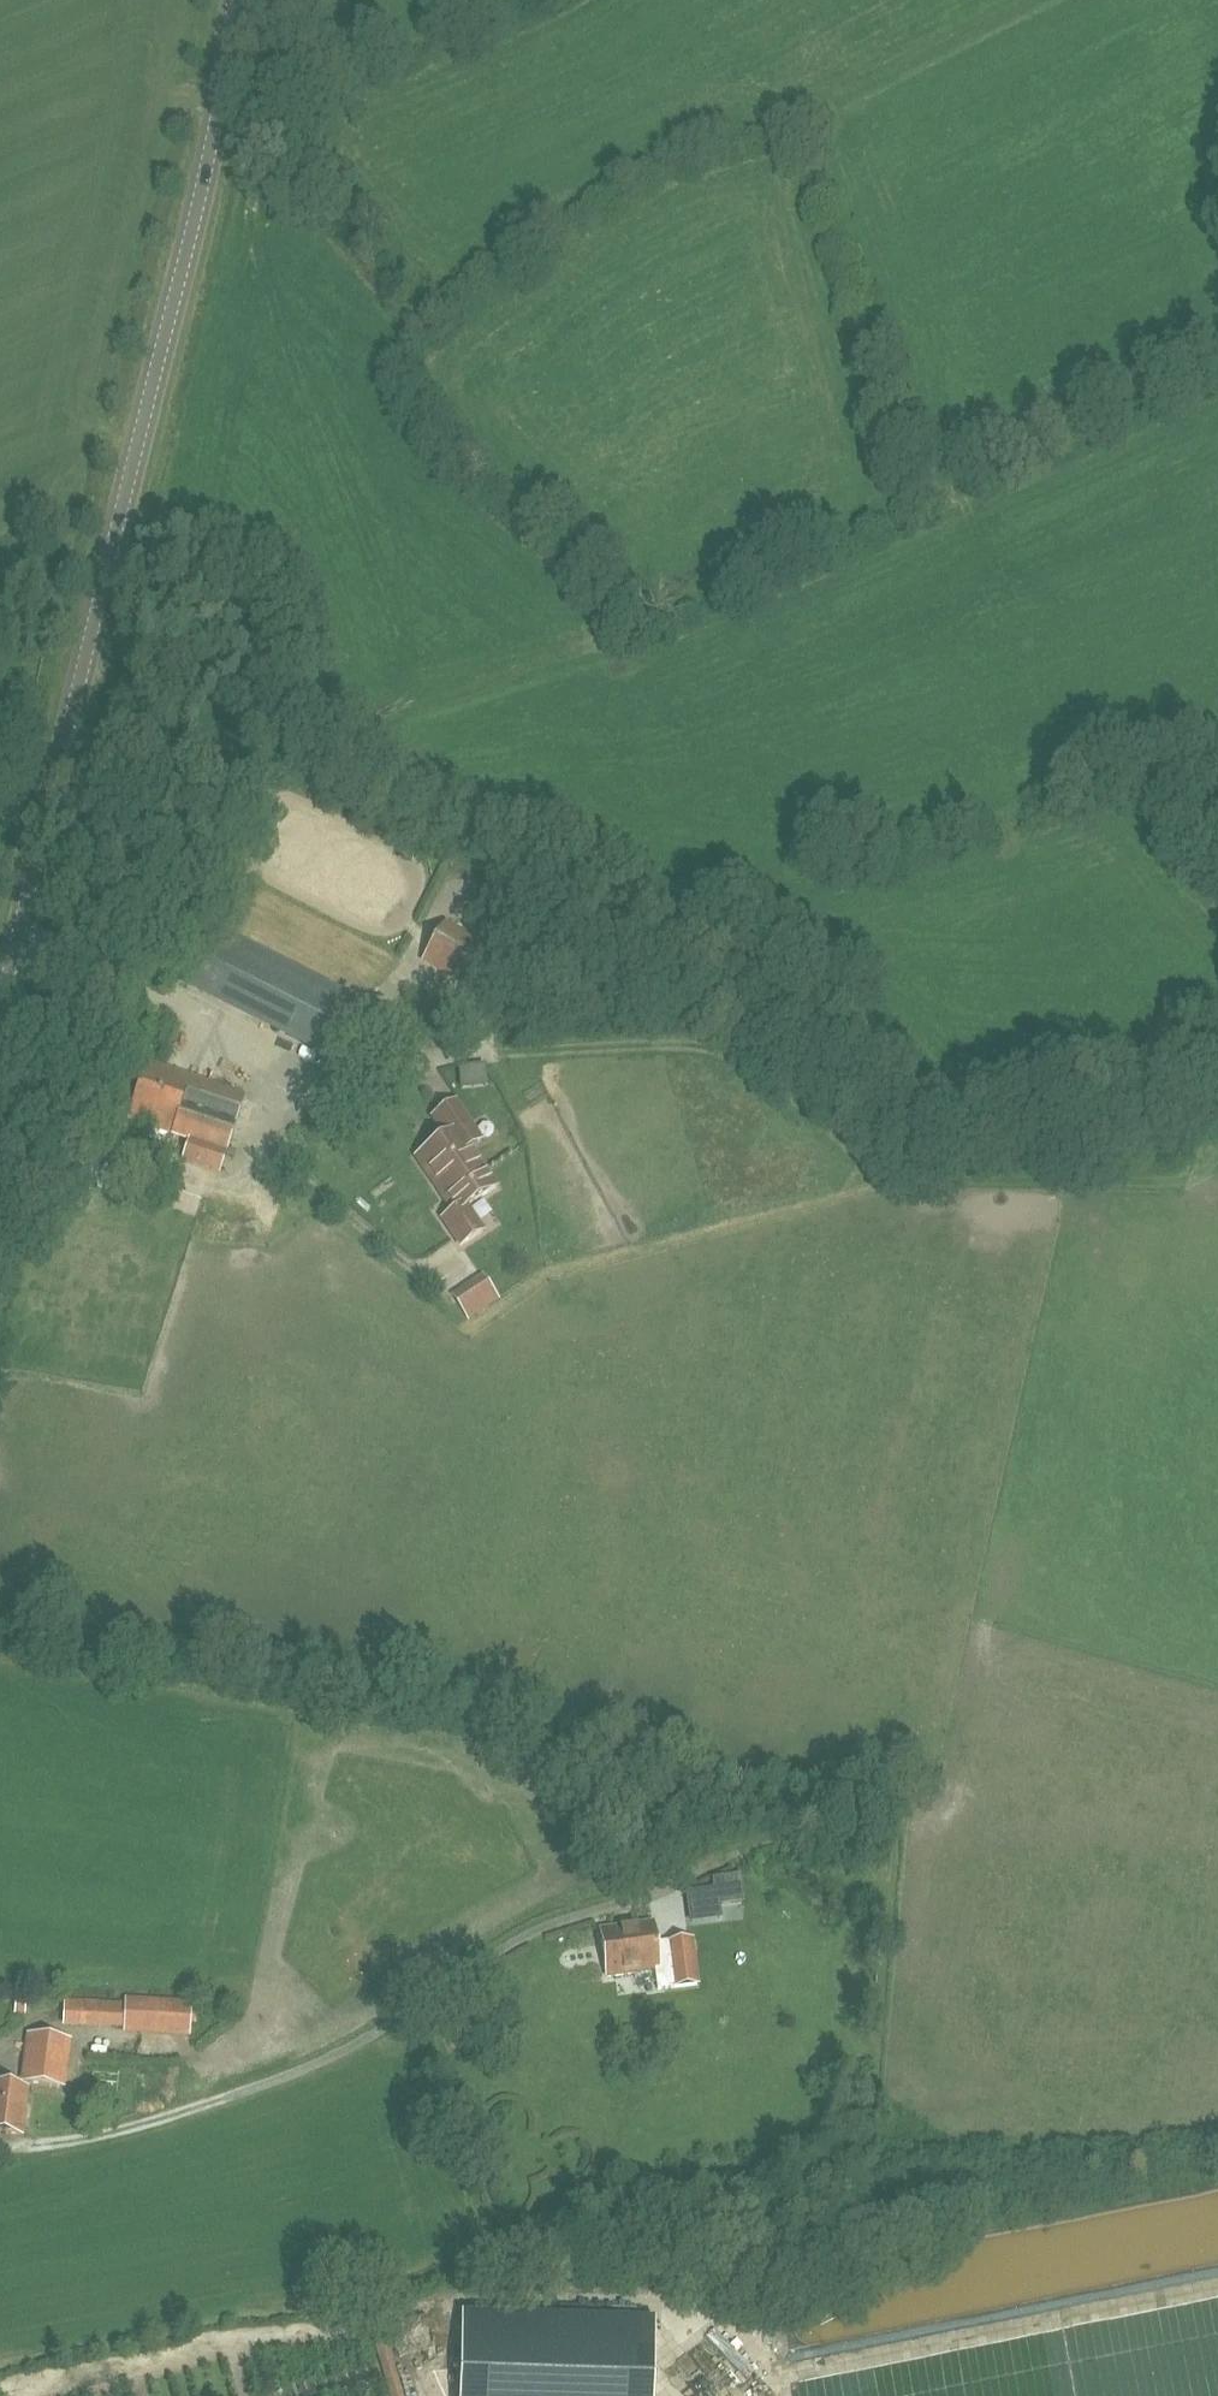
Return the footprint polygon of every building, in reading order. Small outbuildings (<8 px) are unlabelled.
[(408,950),(420,959),(441,930),(429,921),(408,950)] [(446,925),(425,960),(470,988),(492,952),(446,925)] [(355,1003),(311,981),(284,1033),(329,1056),(355,1003)] [(148,1062),(128,1118),(190,1141),(183,1161),(219,1174),(246,1097),(148,1062)] [(456,1104),(435,1118),(448,1138),(418,1158),(455,1213),(445,1220),(462,1245),(483,1231),(466,1207),(496,1187),(470,1148),(480,1140),(456,1104)] [(456,1302),(468,1320),(501,1299),(489,1280),(456,1302)] [(717,1905),(736,1902),(733,1879),(713,1882),(717,1905)] [(607,1978),(658,1971),(653,1923),(601,1930),(607,1978)] [(672,1942),(678,1988),(699,1985),(693,1939),(672,1942)] [(66,2021),(123,2024),(124,2004),(67,2001),(66,2021)] [(68,2041),(56,2039),(31,2035),(24,2083),(61,2088),(68,2041)] [(28,2088),(0,2085),(0,2133),(22,2136),(28,2088)] [(459,2395),(654,2395),(656,2321),(462,2314),(459,2395)]
